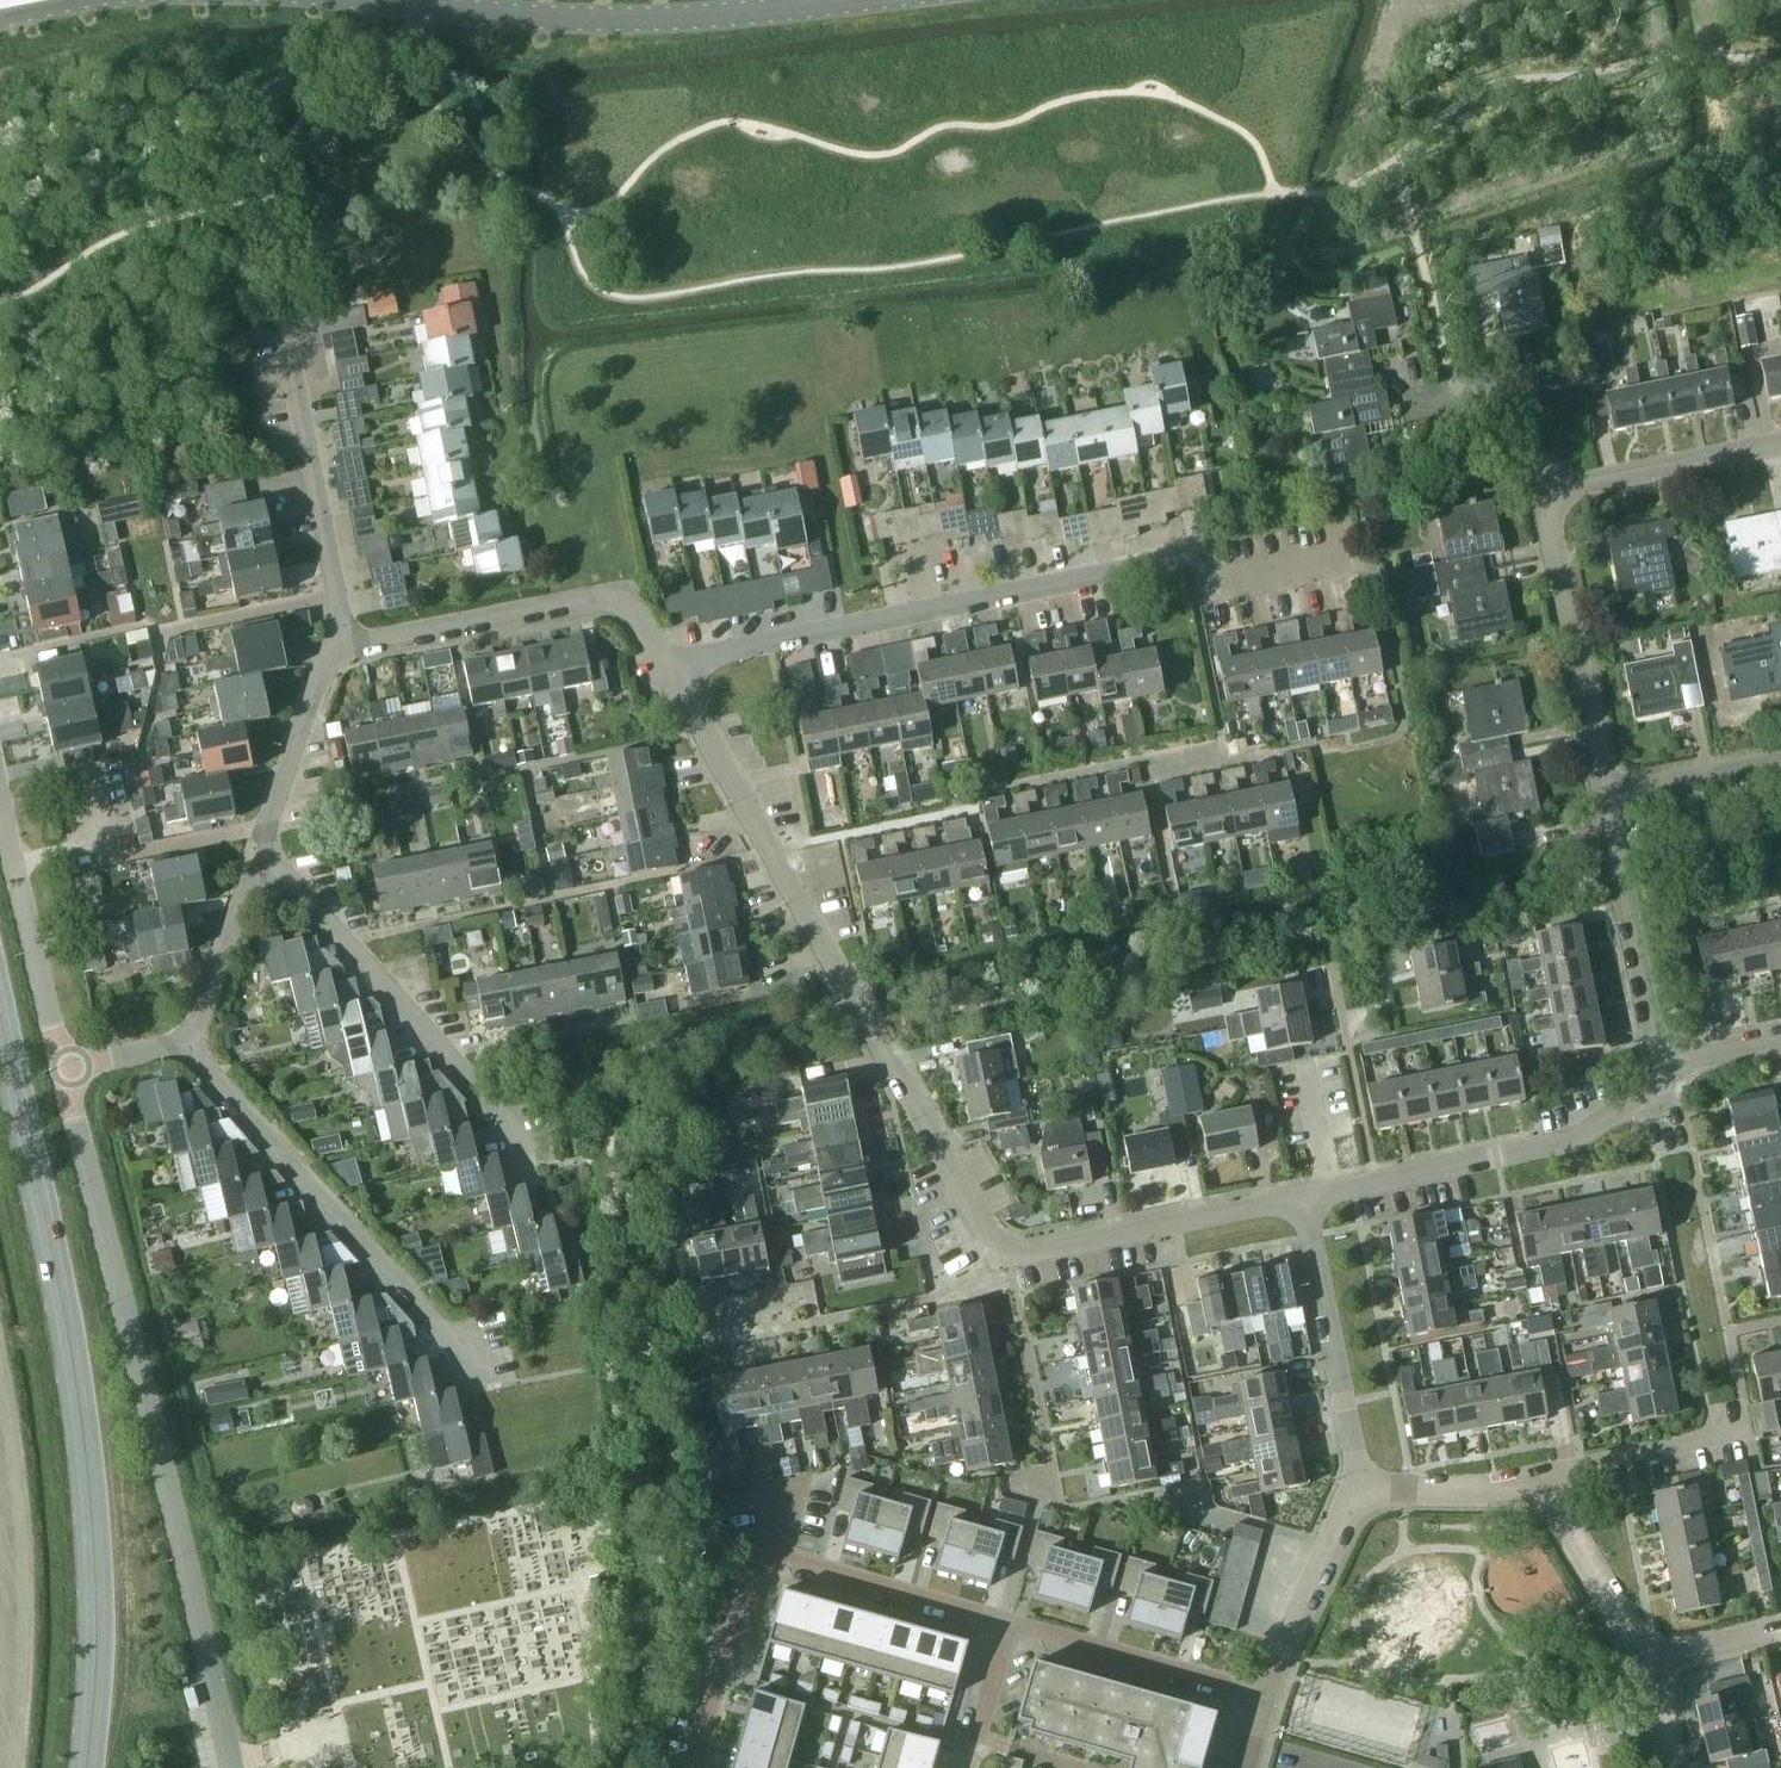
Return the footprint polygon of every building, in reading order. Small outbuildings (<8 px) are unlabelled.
[(1562,245),(1558,226),(1537,230),(1540,248),(1562,245)] [(1512,272),(1509,258),(1462,267),(1468,298),(1497,292),(1506,337),(1548,328),(1536,268),(1512,272)] [(429,343),(468,336),(476,334),(470,306),(479,304),(474,282),(441,289),(445,309),(423,313),(429,343)] [(370,290),(372,315),(402,313),(400,288),(370,290)] [(1323,359),(1330,400),(1331,403),(1375,395),(1374,391),(1367,350),(1376,348),(1373,331),(1396,327),(1390,294),(1388,295),(1384,295),(1350,302),(1347,303),(1351,323),(1312,330),(1317,360),(1323,359)] [(1780,309),(1778,294),(1733,302),(1735,318),(1740,348),(1757,345),(1751,314),(1780,309)] [(1672,329),(1670,318),(1655,321),(1657,331),(1672,329)] [(334,361),(358,357),(352,328),(321,334),(324,351),(332,349),(334,361)] [(426,374),(465,367),(474,365),(468,336),(429,343),(420,345),(426,374)] [(1718,371),(1699,375),(1695,376),(1703,413),(1733,407),(1726,371),(1729,371),(1725,349),(1714,351),(1718,371)] [(366,355),(358,357),(334,361),(338,378),(369,372),(366,355)] [(1673,419),(1703,413),(1695,376),(1699,375),(1695,355),(1685,357),(1689,377),(1669,381),(1665,382),(1673,419)] [(1780,396),(1780,358),(1761,362),(1768,399),(1780,396)] [(1155,384),(1161,418),(1190,412),(1180,363),(1161,367),(1160,360),(1148,362),(1153,385),(1155,384)] [(1658,383),(1640,387),(1636,388),(1644,425),(1673,419),(1665,382),(1669,381),(1665,361),(1654,363),(1658,383)] [(424,406),(464,398),(471,397),(465,367),(426,374),(418,376),(424,406)] [(1636,388),(1640,387),(1636,367),(1624,369),(1629,389),(1605,394),(1613,431),(1644,425),(1636,388)] [(374,384),(363,386),(333,392),(336,409),(377,401),(374,384)] [(1127,408),(1134,440),(1164,434),(1161,418),(1155,384),(1153,385),(1124,391),(1127,408)] [(1331,403),(1330,400),(1307,404),(1313,435),(1319,434),(1327,477),(1371,468),(1363,425),(1390,420),(1385,390),(1374,391),(1375,395),(1331,403)] [(422,437),(462,429),(470,427),(464,398),(424,406),(416,407),(422,437)] [(862,459),(893,453),(885,416),(884,407),(853,413),(862,459)] [(1127,408),(1098,414),(1107,460),(1137,454),(1134,440),(1127,408)] [(896,469),(925,463),(916,417),(914,410),(885,416),(893,453),(896,469)] [(925,463),(954,457),(947,419),(945,411),(916,417),(925,463)] [(956,465),(986,459),(978,421),(976,413),(947,419),(954,457),(956,465)] [(1078,466),(1107,460),(1098,414),(1069,420),(1078,466)] [(987,468),(1017,462),(1009,423),(1007,415),(978,421),(986,459),(987,468)] [(1019,470),(1046,464),(1048,463),(1040,425),(1039,417),(1009,423),(1017,462),(1019,470)] [(365,434),(362,418),(331,424),(334,440),(365,434)] [(1047,472),(1078,466),(1069,420),(1040,425),(1048,463),(1046,464),(1047,472)] [(468,457),(462,429),(422,437),(414,438),(420,467),(468,457)] [(426,497),(474,487),(468,457),(420,467),(426,497)] [(807,490),(823,488),(819,459),(803,461),(807,490)] [(335,484),(366,478),(363,463),(332,469),(335,484)] [(1214,496),(1209,472),(1202,473),(1206,497),(1214,496)] [(1195,507),(1189,476),(1172,479),(1178,510),(1195,507)] [(853,477),(839,480),(842,490),(856,487),(853,477)] [(369,494),(366,478),(335,484),(338,500),(369,494)] [(214,536),(269,525),(266,510),(270,509),(269,501),(248,505),(242,480),(205,487),(210,514),(218,513),(220,524),(193,529),(195,539),(214,536)] [(199,496),(196,482),(157,490),(160,503),(199,496)] [(762,489),(764,496),(766,496),(775,543),(774,543),(775,551),(807,545),(805,534),(796,490),(777,494),(775,486),(762,489)] [(479,515),(474,487),(426,497),(432,525),(449,522),(479,515)] [(12,517),(46,509),(41,489),(8,497),(12,517)] [(674,498),(675,498),(673,489),(643,496),(652,542),(681,537),(682,536),(674,498)] [(1167,520),(1161,489),(1145,493),(1151,524),(1167,520)] [(683,544),(711,538),(713,538),(705,500),(706,500),(704,492),(675,498),(674,498),(682,536),(681,537),(683,544)] [(735,494),(706,500),(705,500),(713,538),(711,538),(713,547),(742,541),(744,540),(736,502),(737,502),(735,494)] [(744,549),(774,543),(775,543),(766,496),(764,496),(737,502),(736,502),(744,540),(742,541),(744,549)] [(1403,586),(1483,570),(1480,556),(1502,551),(1492,500),(1436,511),(1446,561),(1399,570),(1403,586)] [(1139,535),(1133,503),(1117,506),(1123,538),(1139,535)] [(970,536),(964,504),(948,507),(954,539),(970,536)] [(918,505),(903,508),(910,540),(925,537),(918,505)] [(1001,538),(995,507),(979,510),(985,541),(1001,538)] [(895,543),(910,540),(903,508),(888,511),(895,543)] [(98,512),(101,526),(105,542),(117,539),(114,523),(111,509),(98,512)] [(1033,540),(1027,509),(1010,512),(1017,543),(1033,540)] [(1088,512),(1094,544),(1110,541),(1104,509),(1088,512)] [(1063,542),(1056,511),(1041,514),(1047,545),(1063,542)] [(470,548),(470,549),(501,542),(495,512),(479,515),(449,522),(455,552),(470,548)] [(1094,544),(1088,512),(1072,516),(1078,547),(1094,544)] [(1774,513),(1725,523),(1736,577),(1780,568),(1780,541),(1779,541),(1776,525),(1774,513)] [(16,555),(19,568),(80,553),(78,543),(64,546),(57,517),(14,527),(16,533),(7,535),(12,556),(16,555)] [(1675,537),(1671,519),(1627,527),(1630,545),(1611,548),(1621,601),(1676,590),(1666,539),(1675,537)] [(181,536),(178,520),(165,523),(168,538),(181,536)] [(355,542),(385,535),(382,520),(352,526),(355,542)] [(272,539),(269,525),(214,536),(216,546),(225,545),(227,556),(278,546),(276,538),(272,539)] [(819,531),(805,534),(807,545),(810,559),(824,556),(819,531)] [(385,535),(355,542),(358,557),(388,551),(385,535)] [(517,539),(501,542),(470,549),(476,579),(523,569),(517,539)] [(278,546),(227,556),(229,566),(221,568),(223,579),(278,569),(275,555),(279,554),(278,546)] [(174,567),(187,564),(184,547),(171,550),(174,567)] [(112,570),(123,567),(120,551),(108,553),(112,570)] [(18,583),(20,591),(70,579),(68,568),(83,565),(80,553),(19,568),(23,582),(18,583)] [(824,556),(810,559),(817,591),(832,588),(826,556),(824,556)] [(403,578),(403,577),(410,576),(407,561),(399,563),(369,569),(372,585),(403,578)] [(187,564),(174,567),(177,584),(190,581),(187,564)] [(123,567),(112,570),(115,587),(127,584),(123,567)] [(281,583),(278,569),(223,579),(212,582),(214,592),(233,588),(235,601),(286,591),(284,582),(281,583)] [(1483,570),(1403,586),(1406,601),(1447,593),(1457,643),(1513,632),(1503,580),(1486,584),(1483,570)] [(751,580),(758,612),(775,608),(768,576),(751,580)] [(26,598),(29,612),(84,599),(81,589),(73,591),(70,579),(20,591),(22,599),(26,598)] [(758,612),(751,580),(737,583),(743,615),(758,612)] [(698,615),(691,584),(676,587),(683,618),(698,615)] [(729,616),(722,586),(706,589),(713,620),(729,616)] [(196,616),(192,592),(180,594),(184,618),(196,616)] [(134,612),(130,595),(118,597),(122,615),(134,612)] [(86,610),(84,599),(29,612),(33,626),(29,627),(33,644),(68,636),(80,633),(78,625),(81,624),(78,612),(86,610)] [(1706,602),(1700,601),(1697,606),(1699,612),(1706,613),(1709,607),(1706,602)] [(1342,639),(1351,679),(1383,673),(1375,633),(1355,637),(1352,620),(1361,618),(1359,607),(1336,611),(1342,639)] [(1306,618),(1311,645),(1320,685),(1351,679),(1342,639),(1324,643),(1320,626),(1330,624),(1328,613),(1306,618)] [(1109,634),(1106,619),(1084,624),(1089,651),(1097,690),(1100,704),(1131,697),(1123,659),(1104,663),(1101,647),(1111,645),(1109,634)] [(1320,685),(1311,645),(1301,647),(1298,631),(1299,631),(1297,619),(1274,624),(1280,652),(1282,651),(1290,691),(1320,685)] [(224,648),(226,658),(281,646),(281,644),(278,633),(282,633),(280,624),(278,624),(276,625),(275,625),(274,620),(231,628),(232,634),(229,634),(222,636),(224,648)] [(1770,625),(1772,635),(1720,645),(1731,700),(1780,690),(1780,623),(1770,625)] [(973,630),(979,657),(987,696),(1019,690),(1011,650),(992,654),(988,638),(998,636),(996,625),(973,630)] [(1097,690),(1089,651),(1071,654),(1068,638),(1078,637),(1075,626),(1053,630),(1058,657),(1067,696),(1097,690)] [(1258,698),(1290,691),(1282,651),(1280,652),(1263,655),(1259,638),(1268,636),(1266,626),(1244,630),(1250,658),(1258,698)] [(1690,638),(1688,627),(1667,631),(1669,642),(1690,638)] [(1118,632),(1123,659),(1131,697),(1162,691),(1154,653),(1135,657),(1132,641),(1141,639),(1139,628),(1118,632)] [(153,657),(146,629),(126,634),(128,646),(135,644),(139,660),(153,657)] [(956,703),(987,696),(979,657),(969,659),(964,632),(942,637),(948,663),(956,703)] [(1067,696),(1058,657),(1039,661),(1035,645),(1046,643),(1044,632),(1022,637),(1036,702),(1067,696)] [(1258,698),(1250,658),(1232,661),(1228,644),(1237,643),(1235,632),(1213,637),(1226,704),(1258,698)] [(169,638),(163,666),(186,661),(182,645),(180,635),(169,638)] [(552,642),(562,688),(591,682),(594,693),(607,690),(599,647),(585,650),(582,636),(552,642)] [(917,669),(923,697),(926,709),(956,703),(948,663),(929,667),(926,651),(936,649),(934,638),(912,642),(917,669)] [(1702,706),(1689,641),(1672,645),(1674,655),(1624,665),(1635,719),(1702,706)] [(561,688),(562,688),(552,642),(523,648),(532,694),(549,691),(555,717),(566,714),(561,688)] [(880,649),(891,704),(899,743),(931,736),(926,709),(923,697),(905,701),(902,684),(911,682),(909,671),(917,669),(912,642),(880,649)] [(238,678),(265,673),(289,668),(287,661),(284,662),(281,646),(226,658),(204,663),(206,673),(220,670),(222,681),(238,678)] [(532,694),(523,648),(494,654),(503,700),(532,694)] [(861,709),(869,749),(899,743),(891,704),(874,707),(870,691),(881,689),(878,678),(870,679),(864,651),(849,654),(861,709)] [(503,700),(494,654),(463,661),(472,706),(491,702),(495,719),(506,717),(503,700)] [(38,673),(41,688),(94,676),(92,667),(84,669),(81,657),(31,667),(33,675),(38,673)] [(815,691),(809,663),(788,667),(807,762),(808,761),(810,772),(840,765),(838,755),(830,716),(812,720),(808,703),(818,701),(815,691)] [(143,673),(142,670),(128,673),(132,690),(151,686),(155,670),(143,673)] [(168,692),(174,691),(182,689),(178,673),(164,676),(168,692)] [(208,697),(210,707),(264,696),(261,682),(267,681),(265,673),(238,678),(222,681),(212,683),(215,695),(208,697)] [(830,716),(838,755),(869,749),(861,709),(843,713),(839,697),(849,695),(847,684),(841,685),(839,675),(823,678),(830,716)] [(41,710),(90,699),(88,691),(97,689),(94,676),(41,688),(44,702),(39,704),(41,710)] [(1461,759),(1509,749),(1506,735),(1527,731),(1517,679),(1461,691),(1471,741),(1457,744),(1461,759)] [(174,691),(168,692),(157,695),(153,715),(178,709),(174,691)] [(222,727),(247,722),(273,717),(272,710),(267,711),(264,696),(210,707),(212,718),(220,716),(222,727)] [(413,767),(404,720),(402,712),(399,698),(382,702),(368,705),(373,726),(383,773),(413,767)] [(48,718),(50,732),(129,714),(127,703),(93,711),(90,699),(41,710),(43,719),(48,718)] [(1389,706),(1356,713),(1359,729),(1393,722),(1389,706)] [(432,714),(441,761),(473,754),(463,708),(432,714)] [(129,714),(50,732),(54,746),(49,747),(50,755),(62,753),(65,768),(94,762),(91,747),(100,745),(98,733),(105,731),(106,735),(143,727),(146,710),(129,714)] [(404,720),(413,767),(441,761),(432,714),(404,720)] [(1359,731),(1356,717),(1344,720),(1346,733),(1359,731)] [(1299,741),(1295,724),(1294,719),(1284,721),(1288,743),(1299,741)] [(157,740),(167,738),(171,738),(167,721),(154,724),(157,740)] [(1299,741),(1309,739),(1306,721),(1295,724),(1299,741)] [(247,722),(222,727),(195,733),(198,746),(190,748),(192,757),(247,745),(244,732),(249,731),(247,722)] [(373,726),(344,732),(353,779),(383,773),(373,726)] [(1139,742),(1136,728),(1123,731),(1126,744),(1139,742)] [(1097,736),(1093,742),(1095,749),(1107,747),(1104,735),(1097,736)] [(575,753),(571,736),(555,740),(559,757),(575,753)] [(167,738),(157,740),(153,741),(156,758),(170,755),(167,738)] [(1247,751),(1245,740),(1230,742),(1232,754),(1247,751)] [(340,742),(330,744),(333,759),(343,757),(340,742)] [(247,745),(192,757),(194,769),(202,767),(204,776),(231,770),(256,765),(255,760),(251,761),(247,745)] [(596,791),(614,787),(613,785),(659,775),(653,746),(607,755),(611,775),(593,779),(596,791)] [(1013,748),(998,751),(1001,763),(1016,760),(1013,748)] [(1511,763),(1509,749),(1461,759),(1461,760),(1434,765),(1438,785),(1445,784),(1446,786),(1465,782),(1464,774),(1472,773),(1483,822),(1474,824),(1480,857),(1513,851),(1506,818),(1539,812),(1529,760),(1511,763)] [(535,763),(532,750),(514,753),(516,766),(535,763)] [(512,751),(489,756),(491,769),(514,764),(512,751)] [(997,753),(985,756),(987,767),(999,765),(997,753)] [(133,774),(136,759),(122,763),(125,776),(133,774)] [(342,760),(334,761),(336,773),(345,772),(342,760)] [(970,775),(967,760),(942,765),(944,779),(970,775)] [(1300,839),(1297,825),(1289,785),(1269,789),(1266,772),(1276,770),(1274,760),(1251,765),(1256,791),(1265,831),(1267,831),(1270,845),(1300,839)] [(1265,831),(1256,791),(1238,795),(1235,779),(1244,777),(1242,767),(1220,771),(1226,797),(1234,838),(1265,831)] [(1103,775),(1109,801),(1110,801),(1118,842),(1150,836),(1142,795),(1122,799),(1118,782),(1128,781),(1129,785),(1141,783),(1138,768),(1103,775)] [(147,788),(164,784),(160,769),(141,773),(138,786),(138,790),(147,788)] [(177,806),(230,794),(227,780),(233,779),(231,770),(204,776),(178,781),(181,794),(174,796),(177,806)] [(892,774),(899,806),(912,803),(905,772),(892,774)] [(1204,844),(1234,838),(1226,797),(1208,801),(1205,785),(1213,783),(1211,773),(1189,777),(1195,804),(1196,804),(1204,844)] [(613,785),(614,787),(619,815),(665,805),(659,775),(613,785)] [(537,803),(554,799),(552,787),(547,788),(544,777),(532,780),(537,803)] [(1080,807),(1088,848),(1118,842),(1110,801),(1109,801),(1091,805),(1088,789),(1097,787),(1095,777),(1073,781),(1078,808),(1080,807)] [(1196,804),(1195,804),(1177,808),(1173,791),(1183,789),(1181,779),(1159,783),(1172,850),(1204,844),(1196,804)] [(1056,854),(1088,848),(1080,807),(1078,808),(1060,811),(1057,796),(1066,794),(1064,783),(1041,787),(1047,814),(1048,814),(1056,854)] [(921,784),(909,786),(913,803),(925,800),(921,784)] [(450,802),(446,785),(428,789),(432,806),(450,802)] [(147,788),(138,790),(128,792),(132,810),(146,807),(146,804),(151,802),(147,788)] [(1010,793),(1016,820),(1017,820),(1025,861),(1056,854),(1048,814),(1047,814),(1029,817),(1026,802),(1035,800),(1032,789),(1010,793)] [(410,793),(390,796),(390,797),(392,806),(394,816),(414,812),(412,803),(410,793)] [(230,794),(177,806),(163,809),(166,824),(180,821),(179,816),(186,814),(188,827),(240,817),(238,808),(234,809),(230,794)] [(389,816),(383,795),(361,801),(366,822),(389,816)] [(980,799),(994,867),(996,876),(1027,869),(1025,861),(1017,820),(1016,820),(998,824),(994,808),(1005,806),(1003,795),(980,799)] [(557,815),(554,799),(537,803),(540,818),(557,815)] [(671,835),(665,805),(619,815),(625,844),(671,835)] [(134,821),(138,838),(140,845),(153,842),(148,818),(134,821)] [(947,849),(956,890),(988,884),(980,843),(972,845),(969,828),(966,829),(964,818),(942,823),(947,849)] [(956,890),(947,849),(929,853),(926,837),(935,835),(933,825),(911,829),(916,856),(918,855),(926,896),(956,890)] [(918,855),(916,856),(899,859),(896,844),(905,842),(903,831),(881,835),(886,861),(894,902),(926,896),(918,855)] [(532,834),(518,837),(521,851),(535,848),(536,848),(533,834),(532,834)] [(671,835),(625,844),(626,845),(608,848),(610,861),(628,857),(632,874),(677,865),(671,835)] [(863,909),(894,902),(886,861),(867,865),(864,850),(873,848),(871,837),(850,842),(863,909)] [(461,849),(471,895),(501,889),(491,843),(461,849)] [(565,859),(562,845),(546,849),(549,862),(565,859)] [(432,855),(443,901),(471,895),(461,849),(432,855)] [(432,855),(403,861),(413,907),(443,901),(432,855)] [(143,880),(145,890),(201,878),(198,865),(203,864),(201,856),(149,866),(152,879),(143,880)] [(566,860),(551,863),(554,877),(565,874),(568,870),(566,860)] [(413,907),(403,861),(373,867),(382,913),(413,907)] [(685,904),(731,895),(725,864),(678,874),(685,904)] [(337,884),(352,881),(349,866),(334,869),(337,884)] [(521,878),(527,900),(549,894),(543,871),(521,878)] [(101,895),(98,878),(85,880),(89,898),(101,895)] [(204,894),(201,878),(145,890),(147,901),(156,899),(158,911),(184,906),(209,900),(207,894),(204,894)] [(633,912),(629,895),(614,898),(617,915),(633,912)] [(691,934),(738,923),(731,895),(685,904),(669,908),(675,937),(691,934)] [(1111,914),(1108,901),(1099,903),(1102,916),(1111,914)] [(94,924),(97,924),(106,922),(103,906),(91,908),(94,924)] [(129,940),(184,929),(181,914),(185,914),(184,906),(158,911),(132,916),(135,929),(127,930),(129,939),(129,940)] [(532,908),(525,910),(528,925),(543,922),(540,907),(532,908)] [(516,927),(512,912),(498,915),(501,930),(516,927)] [(1761,926),(1770,970),(1780,967),(1780,921),(1761,926)] [(1004,940),(1000,922),(980,926),(983,944),(1004,940)] [(697,964),(744,953),(738,923),(691,934),(697,964)] [(74,929),(78,950),(89,948),(88,944),(101,942),(97,924),(94,924),(74,929)] [(1019,936),(1017,924),(1003,927),(1006,939),(1019,936)] [(1522,973),(1543,969),(1541,964),(1586,955),(1580,925),(1536,934),(1540,957),(1520,961),(1522,973)] [(1729,932),(1738,976),(1770,970),(1761,926),(1729,932)] [(129,940),(129,939),(111,943),(113,954),(129,951),(132,963),(194,951),(192,943),(187,944),(184,929),(129,940)] [(638,944),(635,929),(621,932),(624,946),(638,944)] [(1517,940),(1515,931),(1499,934),(1502,948),(1518,944),(1517,940)] [(1706,982),(1738,976),(1729,932),(1697,938),(1706,982)] [(281,938),(261,943),(261,944),(262,944),(266,963),(264,977),(269,978),(270,983),(290,979),(298,1014),(301,1014),(318,1010),(310,975),(305,954),(320,951),(316,937),(302,941),(300,934),(281,938)] [(1460,973),(1461,977),(1481,974),(1478,962),(1458,966),(1453,943),(1410,952),(1416,982),(1460,973)] [(104,952),(90,954),(89,948),(78,950),(83,973),(93,971),(107,969),(104,952)] [(744,953),(697,964),(685,966),(691,996),(750,984),(744,953)] [(616,954),(566,964),(575,1010),(624,1000),(620,976),(616,954)] [(1528,1003),(1548,999),(1547,994),(1592,985),(1586,955),(1541,964),(1543,969),(1546,988),(1526,992),(1528,1003)] [(647,974),(644,958),(627,961),(630,977),(647,974)] [(536,970),(545,1016),(575,1010),(566,964),(536,970)] [(318,1010),(301,1014),(309,1049),(326,1045),(327,1045),(329,1045),(346,1041),(338,1006),(332,982),(347,979),(344,967),(330,970),(310,975),(318,1010)] [(545,1016),(536,970),(507,976),(515,1022),(545,1016)] [(1460,973),(1416,982),(1423,1011),(1464,1003),(1465,1007),(1487,1003),(1484,992),(1464,995),(1461,977),(1460,973)] [(486,1028),(515,1022),(507,976),(463,985),(468,1010),(482,1008),(486,1028)] [(1227,1028),(1306,1012),(1300,984),(1255,993),(1258,1008),(1224,1015),(1227,1028)] [(1598,1015),(1592,985),(1547,994),(1548,999),(1552,1016),(1532,1020),(1534,1032),(1555,1028),(1554,1024),(1598,1015)] [(346,1041),(329,1045),(332,1058),(345,1066),(347,1077),(357,1075),(375,1071),(366,1036),(361,1013),(376,1009),(380,1006),(381,1005),(373,998),(338,1006),(346,1041)] [(1312,1042),(1306,1012),(1227,1028),(1229,1041),(1263,1034),(1267,1051),(1256,1053),(1259,1067),(1290,1061),(1287,1047),(1312,1042)] [(232,1015),(226,1014),(219,1031),(219,1032),(240,1027),(238,1020),(232,1015)] [(1554,1024),(1555,1028),(1558,1047),(1538,1051),(1540,1062),(1562,1058),(1561,1054),(1604,1045),(1598,1015),(1554,1024)] [(1501,1027),(1499,1016),(1479,1020),(1482,1031),(1501,1027)] [(1472,1033),(1469,1022),(1450,1026),(1452,1037),(1472,1033)] [(1442,1039),(1440,1027),(1421,1032),(1423,1043),(1442,1039)] [(1117,1030),(1102,1033),(1105,1047),(1119,1044),(1117,1030)] [(375,1071),(357,1075),(360,1089),(372,1097),(374,1108),(384,1106),(403,1102),(394,1067),(386,1031),(366,1036),(375,1071)] [(231,1032),(222,1034),(226,1049),(235,1046),(231,1032)] [(964,1090),(1005,1082),(999,1051),(1014,1048),(1011,1032),(971,1040),(974,1056),(958,1059),(964,1090)] [(1413,1045),(1411,1034),(1391,1038),(1393,1049),(1413,1045)] [(1384,1051),(1382,1040),(1362,1044),(1364,1055),(1384,1051)] [(1090,1048),(1084,1056),(1086,1064),(1100,1061),(1098,1047),(1090,1048)] [(1486,1062),(1495,1106),(1524,1100),(1516,1058),(1520,1057),(1519,1049),(1507,1051),(1508,1058),(1490,1062),(1486,1062)] [(1456,1068),(1465,1112),(1495,1106),(1486,1062),(1490,1062),(1489,1055),(1477,1057),(1479,1064),(1461,1067),(1456,1068)] [(403,1102),(384,1106),(392,1141),(411,1137),(430,1133),(422,1098),(417,1076),(432,1072),(429,1059),(413,1063),(394,1067),(403,1102)] [(1435,1118),(1465,1112),(1456,1068),(1461,1067),(1459,1061),(1448,1063),(1449,1070),(1432,1073),(1426,1075),(1435,1118)] [(1191,1064),(1177,1067),(1181,1086),(1195,1083),(1191,1064)] [(1419,1076),(1402,1079),(1397,1080),(1405,1124),(1435,1118),(1426,1075),(1432,1073),(1430,1067),(1418,1069),(1419,1076)] [(173,1156),(192,1152),(185,1116),(176,1082),(173,1069),(157,1073),(159,1080),(137,1085),(147,1126),(165,1122),(173,1156)] [(1375,1130),(1405,1124),(1397,1080),(1402,1079),(1400,1073),(1389,1075),(1390,1082),(1367,1086),(1375,1130)] [(777,1113),(849,1098),(847,1084),(850,1084),(849,1076),(801,1086),(803,1097),(775,1103),(777,1113)] [(1005,1082),(964,1090),(970,1120),(987,1117),(990,1131),(1028,1123),(1025,1108),(1011,1111),(1005,1082)] [(744,1099),(740,1083),(722,1087),(726,1103),(744,1099)] [(430,1133),(411,1137),(415,1156),(434,1152),(438,1168),(457,1163),(450,1128),(445,1107),(468,1101),(458,1090),(443,1093),(442,1094),(422,1098),(430,1133)] [(1727,1124),(1780,1112),(1780,1101),(1779,1101),(1777,1090),(1722,1101),(1727,1124)] [(1183,1095),(1169,1098),(1173,1117),(1184,1115),(1187,1115),(1183,1095)] [(801,1132),(810,1130),(858,1121),(856,1113),(852,1114),(849,1098),(777,1113),(779,1125),(799,1121),(801,1132)] [(1100,1118),(1097,1101),(1084,1103),(1087,1120),(1100,1118)] [(313,1104),(289,1109),(292,1123),(316,1118),(313,1104)] [(1257,1147),(1249,1107),(1200,1117),(1208,1157),(1257,1147)] [(203,1112),(185,1116),(192,1152),(200,1187),(218,1183),(211,1148),(209,1138),(206,1124),(221,1121),(219,1109),(203,1112)] [(1727,1124),(1732,1145),(1780,1135),(1780,1112),(1727,1124)] [(1161,1132),(1124,1139),(1131,1174),(1176,1166),(1173,1149),(1190,1146),(1184,1115),(1173,1117),(1159,1120),(1161,1132)] [(1083,1130),(1081,1117),(1046,1124),(1043,1142),(1045,1155),(1040,1156),(1047,1191),(1093,1182),(1090,1166),(1106,1163),(1100,1132),(1084,1135),(1083,1130)] [(783,1146),(785,1156),(858,1142),(855,1128),(859,1128),(858,1121),(810,1130),(812,1141),(783,1146)] [(485,1194),(478,1159),(470,1124),(450,1128),(457,1163),(466,1199),(485,1194)] [(342,1150),(339,1135),(311,1141),(314,1156),(342,1150)] [(1737,1167),(1780,1158),(1780,1135),(1732,1145),(1737,1167)] [(231,1144),(211,1148),(218,1183),(227,1218),(247,1214),(239,1179),(234,1158),(259,1153),(247,1140),(231,1144)] [(816,1164),(818,1175),(867,1165),(865,1157),(861,1158),(858,1142),(785,1156),(788,1169),(816,1164)] [(720,1151),(699,1154),(701,1170),(722,1167),(720,1151)] [(497,1154),(478,1159),(485,1194),(493,1229),(500,1228),(503,1227),(513,1225),(505,1190),(499,1164),(497,1154)] [(785,1157),(773,1159),(776,1174),(787,1171),(785,1157)] [(1737,1167),(1742,1190),(1780,1181),(1780,1158),(1737,1167)] [(783,1204),(794,1202),(867,1187),(864,1173),(868,1172),(867,1165),(818,1175),(820,1185),(781,1193),(783,1204)] [(360,1184),(356,1169),(342,1173),(345,1188),(360,1184)] [(268,1209),(263,1186),(284,1181),(275,1170),(260,1174),(239,1179),(247,1214),(255,1249),(275,1244),(268,1209)] [(1747,1211),(1780,1204),(1780,1181),(1742,1190),(1747,1211)] [(513,1225),(503,1227),(507,1246),(510,1249),(514,1250),(518,1249),(519,1249),(521,1261),(534,1258),(541,1256),(533,1221),(526,1185),(505,1190),(513,1225)] [(1640,1190),(1627,1193),(1642,1266),(1641,1266),(1645,1288),(1662,1285),(1656,1252),(1650,1253),(1646,1234),(1658,1232),(1649,1185),(1640,1187),(1640,1190)] [(867,1187),(794,1202),(783,1204),(785,1215),(825,1207),(827,1219),(875,1209),(874,1201),(870,1202),(867,1187)] [(1604,1194),(1614,1241),(1625,1239),(1631,1268),(1641,1266),(1642,1266),(1627,1193),(1609,1197),(1608,1193),(1604,1194)] [(1597,1199),(1583,1202),(1599,1275),(1608,1273),(1602,1243),(1614,1241),(1604,1194),(1596,1196),(1597,1199)] [(771,1238),(762,1240),(753,1195),(741,1197),(746,1220),(734,1222),(736,1228),(745,1275),(769,1270),(766,1258),(775,1257),(771,1238)] [(719,1201),(707,1204),(723,1280),(745,1275),(736,1228),(725,1230),(719,1201)] [(268,1209),(275,1244),(283,1280),(302,1275),(294,1240),(289,1218),(305,1214),(302,1202),(268,1209)] [(1568,1202),(1560,1203),(1570,1251),(1580,1249),(1586,1277),(1599,1275),(1583,1202),(1568,1205),(1568,1202)] [(1570,1251),(1560,1203),(1553,1205),(1554,1208),(1539,1211),(1555,1284),(1565,1282),(1559,1253),(1570,1251)] [(723,1280),(707,1204),(696,1206),(702,1235),(691,1238),(701,1285),(723,1280)] [(1780,1227),(1780,1204),(1747,1211),(1751,1234),(1780,1227)] [(1020,1217),(1018,1207),(1008,1209),(1008,1210),(1010,1219),(1010,1220),(1020,1217)] [(875,1209),(827,1219),(829,1229),(792,1236),(794,1247),(803,1245),(875,1231),(873,1217),(877,1216),(875,1209)] [(1559,1303),(1555,1284),(1539,1211),(1524,1214),(1524,1211),(1517,1212),(1528,1266),(1537,1264),(1546,1305),(1559,1303)] [(1389,1247),(1467,1232),(1464,1220),(1444,1224),(1441,1213),(1384,1225),(1389,1247)] [(541,1256),(534,1258),(540,1287),(548,1285),(550,1291),(584,1283),(581,1271),(575,1243),(560,1246),(553,1216),(533,1221),(541,1256)] [(1475,1218),(1464,1220),(1467,1232),(1481,1229),(1479,1221),(1475,1218)] [(1756,1255),(1780,1250),(1780,1227),(1751,1234),(1756,1255)] [(1481,1229),(1467,1232),(1469,1242),(1483,1239),(1481,1229)] [(875,1231),(803,1245),(805,1257),(827,1252),(829,1264),(837,1263),(881,1254),(884,1253),(882,1245),(878,1246),(875,1231)] [(311,1310),(330,1306),(322,1270),(317,1248),(341,1242),(331,1232),(294,1240),(302,1275),(311,1310)] [(1467,1232),(1389,1247),(1393,1268),(1442,1259),(1440,1248),(1469,1242),(1467,1232)] [(422,1248),(418,1233),(401,1237),(405,1253),(422,1248)] [(175,1267),(171,1249),(152,1254),(156,1272),(175,1267)] [(793,1264),(790,1249),(779,1251),(782,1266),(793,1264)] [(233,1265),(258,1259),(256,1250),(231,1256),(233,1265)] [(1756,1255),(1761,1277),(1780,1273),(1780,1250),(1756,1255)] [(1264,1269),(1279,1342),(1290,1339),(1283,1309),(1296,1306),(1286,1259),(1276,1261),(1277,1266),(1264,1269)] [(1442,1259),(1393,1268),(1397,1290),(1475,1275),(1475,1274),(1473,1263),(1444,1269),(1442,1259)] [(1484,1261),(1473,1263),(1475,1274),(1486,1272),(1484,1261)] [(339,1342),(358,1337),(350,1301),(342,1266),(322,1270),(330,1306),(339,1342)] [(1268,1344),(1279,1342),(1264,1269),(1249,1272),(1248,1267),(1242,1268),(1251,1316),(1262,1314),(1268,1344)] [(1239,1319),(1251,1316),(1242,1268),(1232,1270),(1233,1275),(1220,1278),(1235,1350),(1246,1348),(1239,1319)] [(1761,1277),(1766,1299),(1780,1296),(1780,1273),(1761,1277)] [(1526,1286),(1523,1274),(1503,1278),(1506,1290),(1526,1286)] [(1475,1275),(1397,1290),(1402,1312),(1451,1303),(1449,1291),(1478,1286),(1475,1275)] [(1235,1350),(1220,1278),(1205,1281),(1204,1276),(1197,1278),(1202,1301),(1185,1305),(1192,1337),(1219,1332),(1223,1352),(1235,1350)] [(1069,1288),(1073,1312),(1151,1296),(1149,1285),(1120,1291),(1118,1278),(1069,1288)] [(1625,1282),(1627,1292),(1640,1289),(1638,1280),(1625,1282)] [(1585,1290),(1577,1291),(1579,1303),(1587,1301),(1585,1290)] [(1151,1296),(1073,1312),(1078,1333),(1127,1323),(1125,1312),(1153,1306),(1151,1296)] [(386,1367),(378,1333),(370,1297),(350,1301),(358,1337),(339,1342),(347,1376),(367,1372),(386,1367)] [(1615,1332),(1662,1322),(1658,1300),(1621,1307),(1620,1300),(1586,1307),(1587,1314),(1581,1315),(1583,1327),(1613,1321),(1615,1332)] [(1451,1303),(1402,1312),(1406,1335),(1485,1319),(1482,1307),(1453,1313),(1451,1303)] [(939,1338),(988,1329),(986,1322),(982,1322),(979,1307),(906,1321),(909,1334),(937,1328),(939,1338)] [(204,1322),(173,1330),(177,1343),(180,1342),(193,1340),(204,1336),(207,1336),(205,1325),(204,1322)] [(1588,1349),(1590,1360),(1667,1344),(1662,1322),(1615,1332),(1618,1343),(1588,1349)] [(1129,1334),(1127,1323),(1078,1333),(1082,1355),(1159,1339),(1157,1328),(1129,1334)] [(413,1324),(378,1333),(386,1367),(394,1403),(414,1398),(407,1362),(402,1340),(416,1337),(413,1324)] [(990,1337),(988,1329),(939,1338),(941,1349),(913,1355),(915,1367),(988,1352),(986,1338),(990,1337)] [(207,1348),(204,1336),(193,1340),(195,1351),(207,1348)] [(1087,1378),(1136,1368),(1133,1355),(1161,1350),(1159,1339),(1082,1355),(1087,1378)] [(1514,1375),(1524,1423),(1547,1418),(1538,1372),(1550,1370),(1545,1339),(1520,1344),(1525,1373),(1514,1375)] [(1294,1357),(1291,1341),(1281,1343),(1284,1359),(1294,1357)] [(858,1349),(845,1352),(860,1426),(871,1424),(865,1395),(886,1391),(880,1361),(871,1363),(867,1344),(857,1346),(858,1349)] [(1625,1376),(1672,1367),(1667,1344),(1590,1360),(1592,1371),(1622,1365),(1625,1376)] [(1524,1423),(1514,1375),(1504,1377),(1498,1348),(1486,1350),(1501,1427),(1524,1423)] [(1470,1384),(1479,1431),(1501,1427),(1486,1350),(1476,1352),(1481,1381),(1470,1384)] [(1780,1400),(1780,1382),(1774,1351),(1751,1355),(1761,1403),(1749,1405),(1755,1434),(1779,1429),(1774,1401),(1780,1400)] [(831,1402),(832,1402),(843,1400),(849,1429),(859,1427),(860,1426),(845,1352),(830,1355),(829,1352),(822,1353),(831,1402)] [(948,1382),(997,1372),(995,1366),(991,1366),(988,1352),(915,1367),(917,1378),(946,1372),(948,1382)] [(833,1410),(832,1402),(831,1402),(822,1353),(814,1355),(814,1358),(801,1361),(816,1436),(824,1434),(820,1413),(833,1410)] [(1233,1355),(1220,1357),(1223,1368),(1236,1365),(1233,1355)] [(1479,1431),(1470,1384),(1459,1386),(1454,1356),(1442,1359),(1457,1436),(1479,1431)] [(426,1358),(407,1362),(414,1398),(423,1434),(442,1429),(435,1393),(426,1358)] [(1427,1392),(1436,1440),(1457,1436),(1442,1359),(1432,1361),(1437,1390),(1427,1392)] [(778,1362),(788,1410),(798,1408),(804,1438),(816,1436),(801,1361),(787,1364),(786,1361),(778,1362)] [(788,1410),(778,1362),(769,1364),(770,1367),(757,1370),(772,1444),(783,1442),(777,1413),(788,1410)] [(1436,1440),(1427,1392),(1415,1394),(1410,1365),(1398,1367),(1413,1444),(1436,1440)] [(1597,1393),(1599,1404),(1676,1388),(1672,1367),(1625,1376),(1627,1387),(1597,1393)] [(1136,1368),(1087,1378),(1091,1399),(1168,1384),(1166,1372),(1138,1378),(1136,1368)] [(772,1444),(757,1370),(742,1373),(741,1370),(733,1372),(745,1428),(757,1425),(761,1447),(772,1444)] [(745,1428),(733,1372),(727,1373),(728,1377),(712,1380),(712,1381),(698,1384),(703,1407),(717,1404),(721,1423),(727,1453),(739,1450),(734,1430),(745,1428)] [(998,1381),(997,1372),(948,1382),(950,1393),(921,1399),(924,1410),(997,1395),(994,1381),(998,1381)] [(1211,1397),(1192,1401),(1194,1415),(1203,1414),(1216,1411),(1216,1410),(1276,1398),(1286,1396),(1283,1383),(1287,1382),(1285,1373),(1230,1384),(1232,1395),(1213,1398),(1211,1397)] [(233,1402),(230,1383),(203,1388),(207,1407),(233,1402)] [(1168,1384),(1091,1399),(1095,1421),(1145,1411),(1143,1400),(1170,1394),(1168,1384)] [(1676,1388),(1599,1404),(1601,1415),(1631,1409),(1634,1422),(1681,1412),(1676,1388)] [(455,1389),(435,1393),(440,1416),(443,1429),(423,1434),(432,1468),(451,1464),(471,1460),(473,1467),(475,1478),(494,1473),(484,1434),(467,1438),(461,1413),(455,1389)] [(957,1426),(1006,1416),(1004,1409),(1000,1410),(997,1395),(924,1410),(926,1422),(955,1416),(957,1426)] [(1276,1398),(1216,1410),(1216,1411),(1218,1421),(1245,1415),(1247,1426),(1248,1427),(1294,1417),(1293,1410),(1289,1410),(1286,1396),(1276,1398)] [(234,1429),(230,1410),(210,1414),(214,1433),(234,1429)] [(1095,1421),(1100,1443),(1177,1427),(1175,1416),(1147,1422),(1145,1411),(1095,1421)] [(931,1443),(933,1454),(1006,1440),(1003,1425),(1007,1424),(1006,1416),(957,1426),(957,1427),(948,1428),(950,1439),(931,1443)] [(1250,1436),(1221,1442),(1224,1453),(1224,1454),(1295,1440),(1292,1426),(1296,1425),(1294,1417),(1248,1427),(1250,1436)] [(1104,1465),(1154,1454),(1160,1453),(1158,1442),(1179,1438),(1194,1435),(1192,1424),(1177,1427),(1100,1443),(1104,1465)] [(824,1434),(816,1436),(819,1449),(829,1447),(827,1433),(824,1434)] [(1006,1440),(933,1454),(935,1466),(964,1460),(966,1471),(1015,1461),(1013,1453),(1009,1454),(1006,1440)] [(1295,1440),(1224,1454),(1226,1464),(1254,1458),(1256,1470),(1257,1471),(1303,1461),(1302,1454),(1298,1454),(1295,1440)] [(711,1469),(707,1453),(701,1455),(710,1489),(723,1485),(719,1467),(711,1469)] [(1154,1454),(1104,1465),(1108,1487),(1186,1472),(1183,1459),(1156,1465),(1154,1454)] [(800,1473),(797,1456),(779,1459),(782,1477),(800,1473)] [(864,1456),(851,1462),(856,1472),(869,1466),(864,1456)] [(1221,1470),(1219,1456),(1203,1458),(1205,1473),(1221,1470)] [(1747,1473),(1744,1459),(1719,1464),(1722,1478),(1747,1473)] [(1259,1482),(1230,1488),(1233,1499),(1308,1484),(1308,1482),(1304,1483),(1301,1470),(1305,1469),(1303,1461),(1257,1471),(1259,1482)] [(771,1479),(768,1465),(754,1469),(756,1483),(771,1479)] [(1651,1494),(1657,1524),(1701,1514),(1701,1511),(1697,1493),(1705,1491),(1701,1470),(1677,1475),(1679,1488),(1651,1494)] [(1771,1496),(1767,1475),(1755,1477),(1759,1498),(1771,1496)] [(870,1552),(885,1501),(869,1497),(873,1485),(846,1477),(836,1510),(851,1515),(843,1544),(870,1552)] [(1754,1500),(1750,1481),(1739,1483),(1743,1502),(1754,1500)] [(885,1501),(870,1552),(897,1560),(905,1530),(921,1534),(930,1501),(903,1493),(900,1505),(885,1501)] [(295,1501),(292,1506),(293,1512),(299,1515),(310,1512),(313,1507),(311,1501),(306,1498),(295,1501)] [(1261,1499),(1248,1501),(1251,1516),(1265,1520),(1261,1499)] [(1014,1500),(1011,1512),(1023,1516),(1026,1504),(1014,1500)] [(943,1541),(935,1570),(962,1578),(976,1527),(961,1523),(965,1511),(937,1503),(928,1536),(943,1541)] [(1780,1542),(1780,1505),(1771,1507),(1777,1542),(1780,1542)] [(1042,1507),(1038,1522),(1049,1525),(1052,1510),(1042,1507)] [(1708,1509),(1701,1511),(1701,1514),(1657,1524),(1664,1553),(1707,1544),(1707,1541),(1703,1523),(1711,1521),(1708,1509)] [(1760,1530),(1757,1511),(1745,1513),(1749,1532),(1760,1530)] [(976,1527),(962,1578),(989,1586),(998,1556),(1013,1561),(1022,1527),(995,1520),(992,1532),(976,1527)] [(1233,1534),(1260,1542),(1264,1528),(1236,1521),(1233,1534)] [(1060,1606),(1075,1555),(1060,1551),(1063,1539),(1036,1531),(1026,1564),(1042,1569),(1033,1598),(1060,1606)] [(1233,1534),(1230,1546),(1257,1554),(1260,1542),(1233,1534)] [(1714,1539),(1707,1541),(1707,1544),(1664,1553),(1670,1583),(1713,1574),(1712,1568),(1708,1553),(1716,1551),(1714,1539)] [(1766,1558),(1762,1540),(1751,1542),(1755,1561),(1766,1558)] [(1257,1554),(1230,1546),(1226,1559),(1253,1567),(1257,1554)] [(1075,1555),(1060,1606),(1088,1614),(1096,1584),(1111,1588),(1121,1555),(1093,1547),(1090,1559),(1075,1555)] [(1134,1595),(1125,1625),(1152,1632),(1167,1581),(1152,1577),(1155,1565),(1128,1557),(1118,1591),(1134,1595)] [(1250,1579),(1253,1567),(1226,1559),(1223,1572),(1250,1579)] [(1713,1574),(1670,1583),(1676,1613),(1719,1604),(1715,1582),(1722,1580),(1720,1566),(1712,1568),(1713,1574)] [(1773,1588),(1769,1569),(1757,1572),(1761,1591),(1773,1588)] [(1223,1572),(1220,1583),(1247,1590),(1250,1579),(1223,1572)] [(1167,1581),(1152,1632),(1179,1640),(1188,1610),(1203,1615),(1213,1581),(1185,1574),(1182,1586),(1167,1581)] [(604,1576),(590,1578),(594,1602),(608,1599),(604,1576)] [(1220,1583),(1217,1595),(1243,1603),(1247,1590),(1220,1583)] [(775,1616),(767,1642),(794,1650),(808,1599),(808,1598),(781,1590),(774,1616),(775,1616)] [(1217,1595),(1213,1609),(1240,1616),(1243,1603),(1217,1595)] [(834,1607),(808,1599),(794,1650),(820,1657),(834,1607)] [(834,1607),(820,1657),(846,1665),(861,1614),(834,1607)] [(1236,1629),(1240,1616),(1213,1609),(1210,1621),(1236,1629)] [(861,1614),(846,1665),(873,1672),(887,1621),(861,1614)] [(914,1629),(887,1621),(873,1672),(899,1680),(914,1629)] [(926,1687),(940,1636),(914,1629),(899,1680),(926,1687)] [(940,1636),(926,1687),(952,1695),(960,1668),(961,1669),(968,1643),(940,1635),(940,1636)] [(1174,1764),(1190,1707),(1033,1663),(1016,1722),(1141,1757),(1138,1767),(1190,1767),(1174,1764)] [(786,1678),(771,1674),(768,1684),(783,1688),(786,1678)] [(1695,1702),(1702,1732),(1742,1722),(1735,1693),(1750,1689),(1747,1675),(1708,1685),(1711,1698),(1695,1702)] [(812,1685),(797,1681),(794,1691),(810,1696),(812,1685)] [(839,1693),(823,1688),(820,1699),(836,1703),(839,1693)] [(746,1719),(797,1733),(804,1706),(753,1692),(746,1719)] [(862,1710),(865,1700),(849,1696),(846,1706),(862,1710)] [(865,1700),(862,1710),(878,1715),(880,1705),(865,1700)] [(907,1712),(891,1708),(888,1718),(904,1722),(907,1712)] [(827,1731),(837,1733),(842,1718),(831,1715),(827,1731)] [(933,1719),(917,1715),(914,1725),(930,1729),(933,1719)] [(746,1719),(738,1745),(789,1759),(797,1733),(746,1719)] [(1768,1763),(1765,1749),(1761,1750),(1754,1719),(1742,1722),(1702,1732),(1710,1763),(1726,1759),(1728,1767),(1748,1767),(1768,1763)] [(860,1723),(850,1720),(845,1736),(855,1739),(860,1723)] [(920,1767),(931,1767),(938,1744),(887,1730),(879,1757),(920,1767)] [(820,1757),(830,1760),(834,1744),(824,1741),(820,1757)] [(1441,1754),(1421,1755),(1422,1767),(1453,1767),(1452,1744),(1440,1745),(1441,1754)] [(789,1759),(738,1745),(732,1767),(787,1767),(789,1759)] [(852,1749),(842,1746),(838,1762),(848,1765),(852,1749)] [(1004,1764),(1017,1767),(1021,1767),(1023,1761),(1006,1756),(1004,1764)] [(1520,1756),(1478,1767),(1479,1767),(1523,1767),(1520,1756)] [(879,1757),(876,1767),(920,1767),(879,1757)]
